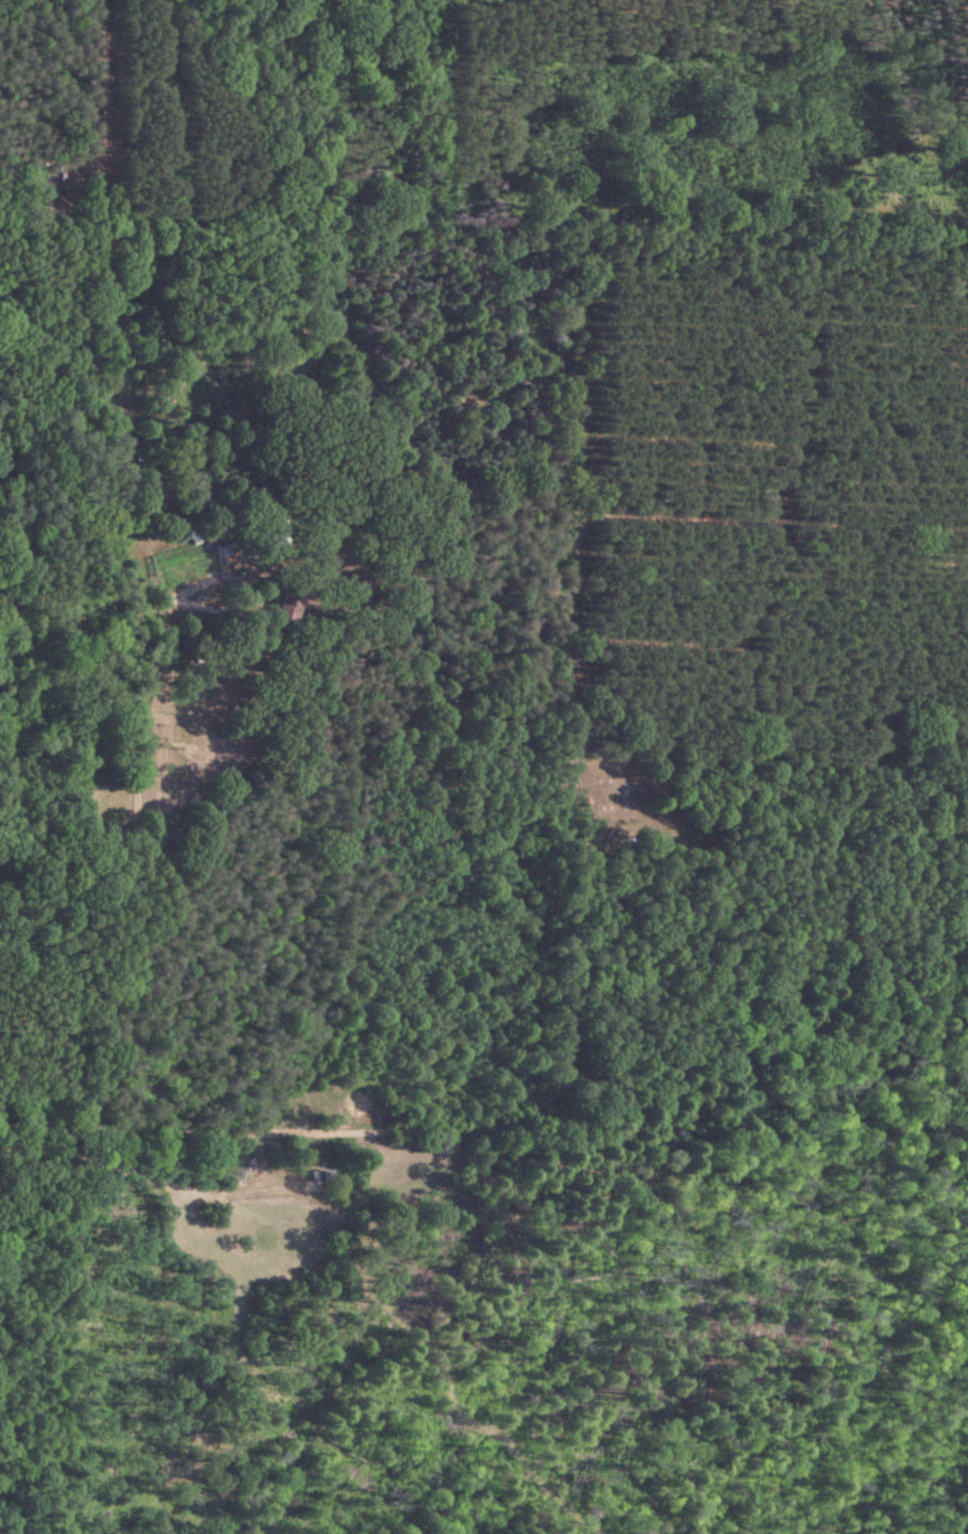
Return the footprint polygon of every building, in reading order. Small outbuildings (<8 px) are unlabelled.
[(222,565),(240,557),(233,541),(215,549),(222,565)]
